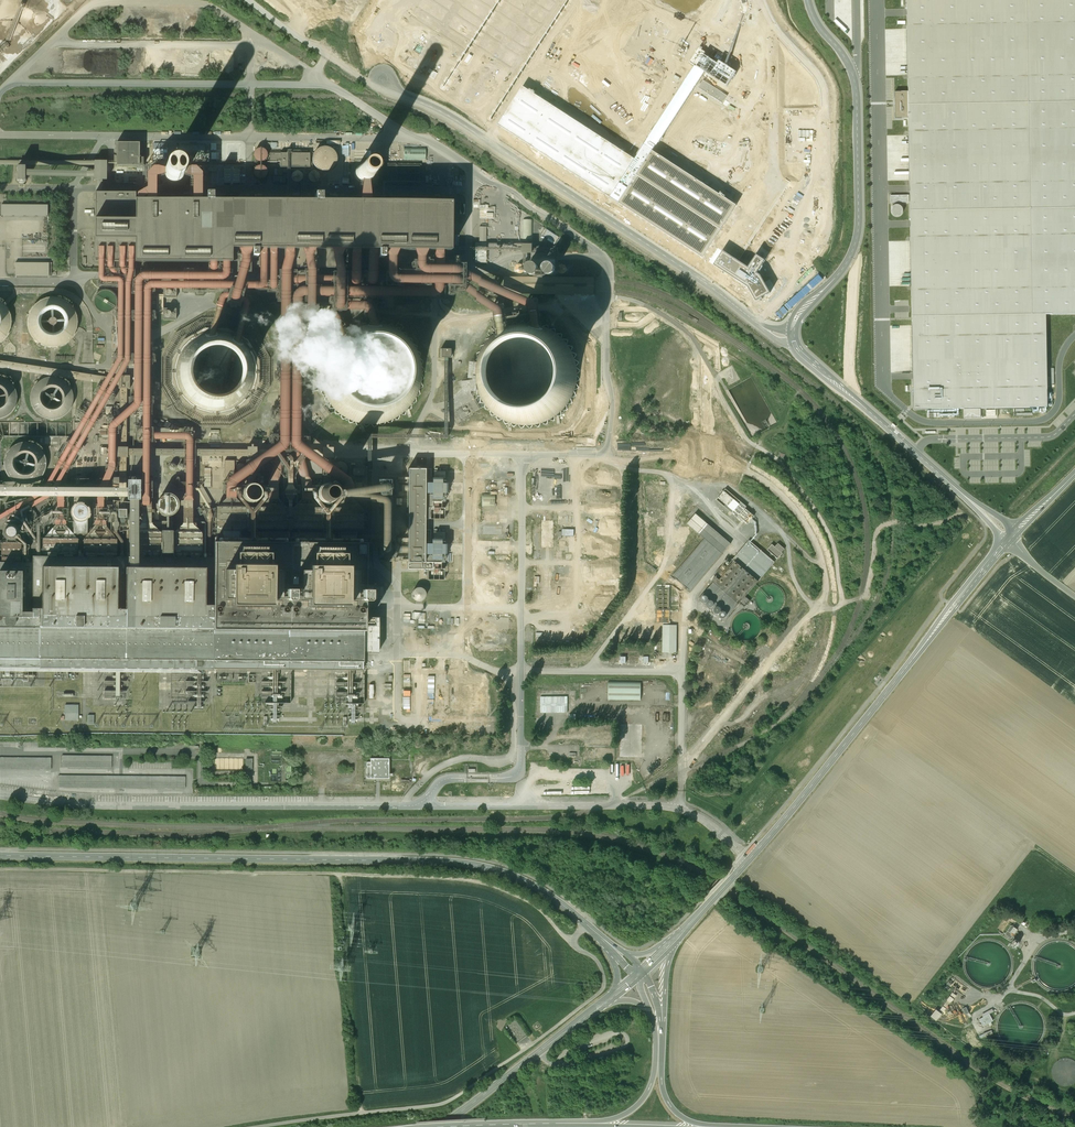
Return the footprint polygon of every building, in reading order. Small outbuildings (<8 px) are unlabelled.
[(908,91),(895,92),(895,118),(909,118),(914,409),(1047,407),(1046,314),(1074,314),(1074,0),(907,0),(908,91)] [(706,53),(699,48),(690,63),(726,86),(736,72),(719,61),(717,64),(704,56),(706,53)] [(727,96),(703,80),(698,88),(723,103),(727,96)] [(635,159),(523,87),(498,125),(610,198),(610,197),(619,202),(618,203),(702,258),(736,206),(652,151),(653,150),(644,144),(635,159)] [(308,170),(330,171),(331,149),(309,148),(308,170)] [(251,149),(251,161),(262,161),(262,149),(251,149)] [(307,168),(307,153),(268,152),(268,162),(276,162),(276,175),(284,175),(284,168),(307,168)] [(250,167),(251,179),(265,178),(264,161),(255,162),(255,166),(250,167)] [(385,163),(384,174),(402,175),(406,176),(406,178),(410,178),(410,181),(417,182),(418,166),(385,163)] [(105,195),(82,196),(83,213),(100,212),(99,202),(106,202),(105,195)] [(449,198),(143,200),(143,218),(103,219),(103,237),(142,237),(142,256),(449,254),(449,198)] [(896,202),(888,207),(895,216),(902,210),(896,202)] [(45,214),(45,203),(0,203),(0,214),(45,214)] [(484,207),(479,207),(479,218),(494,218),(494,205),(484,205),(484,207)] [(474,248),(474,262),(485,262),(485,248),(494,248),(494,245),(485,245),(485,226),(478,226),(479,242),(474,242),(474,248)] [(530,252),(530,242),(518,242),(518,252),(530,252)] [(88,257),(106,257),(106,244),(88,244),(88,257)] [(748,267),(723,251),(714,265),(748,287),(756,301),(770,293),(760,276),(757,273),(765,260),(756,254),(748,267)] [(528,267),(549,275),(552,265),(531,257),(528,267)] [(525,261),(514,258),(511,268),(522,271),(525,261)] [(13,261),(13,275),(47,274),(47,261),(13,261)] [(594,278),(504,277),(504,294),(594,294),(594,291),(594,281),(594,278)] [(28,318),(27,323),(28,327),(29,332),(31,335),(33,339),(36,342),(41,345),(47,347),(52,348),(58,347),(64,346),(69,342),(73,338),(76,333),(78,328),(78,322),(78,317),(76,311),(72,306),(68,302),(63,299),(58,298),(52,297),(46,298),(41,300),(37,303),(34,306),(31,310),(29,314),(28,318)] [(2,342),(6,338),(9,333),(11,328),(12,322),(11,316),(9,311),(6,306),(2,302),(0,301),(0,343),(2,342)] [(271,381),(272,362),(266,345),(254,330),(239,320),(221,315),(202,316),(185,324),(172,336),(163,352),(159,371),(162,389),(171,405),(184,418),(201,425),(220,427),(238,423),(254,413),(265,398),(271,381)] [(422,381),(422,364),(417,347),(406,333),(391,324),(375,320),(357,321),(341,328),(328,340),(320,355),(317,372),(320,389),(328,404),(341,416),(357,423),(374,425),(391,421),(406,411),(417,397),(422,381)] [(571,351),(561,337),(546,327),(529,323),(512,324),(496,331),(483,343),(475,358),(472,375),(474,392),(483,407),(495,419),(511,426),(529,428),(546,424),(560,414),(571,401),(577,384),(577,367),(571,351)] [(90,373),(66,370),(65,377),(89,381),(90,373)] [(4,418),(9,415),(12,412),(15,408),(17,403),(18,398),(17,393),(16,389),(13,385),(10,381),(5,378),(1,377),(0,377),(0,419),(4,418)] [(32,399),(32,403),(34,407),(36,411),(38,414),(42,416),(45,418),(50,419),(55,419),(59,418),(64,415),(67,412),(70,408),(72,404),(72,399),(72,395),(71,390),(68,386),(65,383),(61,380),(56,379),(51,378),(47,379),(42,381),(38,384),(35,387),(33,391),(32,395),(32,399)] [(92,418),(107,386),(101,384),(98,390),(96,389),(99,382),(91,378),(44,480),(51,484),(58,469),(62,470),(65,463),(68,464),(89,417),(92,418)] [(5,465),(5,469),(7,474),(9,477),(12,481),(15,483),(19,485),(24,486),(29,486),(34,485),(39,482),(43,479),(46,475),(48,470),(48,465),(48,460),(46,455),(44,451),(40,447),(36,444),(31,443),(26,443),(21,443),(16,445),(12,448),(9,452),(6,456),(5,460),(5,465)] [(353,472),(357,472),(357,474),(361,474),(361,464),(353,464),(353,472)] [(445,507),(442,507),(442,496),(447,496),(447,481),(432,481),(432,469),(408,469),(408,569),(428,569),(428,580),(444,580),(444,569),(441,569),(441,557),(445,557),(445,541),(431,541),(431,529),(425,530),(425,520),(445,520),(445,507)] [(731,512),(741,502),(725,488),(715,498),(731,512)] [(722,512),(710,503),(706,508),(718,518),(722,512)] [(361,508),(216,507),(216,557),(201,557),(201,532),(132,531),(132,557),(117,557),(117,539),(87,539),(87,527),(83,527),(83,557),(78,557),(78,527),(74,527),(73,538),(67,539),(67,527),(44,527),(42,556),(33,555),(33,552),(22,552),(21,543),(18,536),(6,537),(1,544),(1,562),(0,562),(0,666),(363,669),(363,652),(379,652),(379,617),(364,617),(364,600),(367,600),(368,598),(368,589),(364,589),(364,543),(362,543),(361,508)] [(738,515),(747,524),(754,517),(746,508),(738,515)] [(496,522),(496,513),(482,512),(482,520),(487,520),(487,521),(496,522)] [(690,591),(730,543),(694,513),(685,523),(703,538),(672,575),(690,591)] [(542,547),(553,547),(553,520),(542,520),(542,547)] [(481,525),(481,534),(502,534),(502,525),(481,525)] [(733,559),(728,559),(719,569),(714,575),(713,575),(710,579),(712,581),(714,582),(699,600),(724,621),(740,603),(745,607),(750,601),(745,596),(775,562),(749,540),(733,559)] [(768,550),(778,558),(786,549),(778,543),(775,547),(773,545),(768,550)] [(422,587),(410,587),(409,599),(421,600),(422,587)] [(656,622),(669,622),(669,609),(659,609),(659,601),(661,601),(662,599),(658,599),(658,609),(657,609),(656,622)] [(417,628),(424,628),(424,612),(413,612),(412,619),(417,619),(417,628)] [(486,628),(508,629),(508,618),(487,617),(486,628)] [(662,624),(661,652),(676,652),(677,624),(662,624)] [(630,654),(630,651),(624,651),(624,657),(621,657),(622,663),(633,662),(632,658),(636,658),(635,654),(630,654)] [(781,660),(790,667),(794,662),(784,655),(781,660)] [(640,682),(607,682),(607,700),(640,700),(640,682)] [(402,686),(402,699),(418,699),(418,686),(402,686)] [(64,720),(78,720),(78,704),(64,704),(64,720)] [(427,722),(427,732),(444,732),(444,722),(427,722)] [(618,723),(618,757),(642,757),(643,724),(618,723)] [(864,744),(867,746),(875,737),(872,734),(864,744)] [(111,768),(111,755),(61,755),(61,768),(111,768)] [(2,765),(0,767),(0,768),(50,768),(51,757),(0,756),(0,765),(2,765)] [(370,759),(370,779),(388,779),(388,759),(370,759)] [(661,759),(651,766),(654,770),(664,762),(661,759)] [(631,768),(617,769),(617,780),(632,779),(631,768)] [(1010,938),(1016,928),(1010,925),(1005,935),(1010,938)] [(1014,947),(1019,942),(1015,938),(1009,944),(1014,947)] [(950,1002),(955,994),(952,992),(947,999),(950,1002)] [(929,1016),(935,1021),(941,1013),(935,1009),(929,1016)] [(992,1019),(989,1013),(979,1018),(983,1025),(992,1019)]
